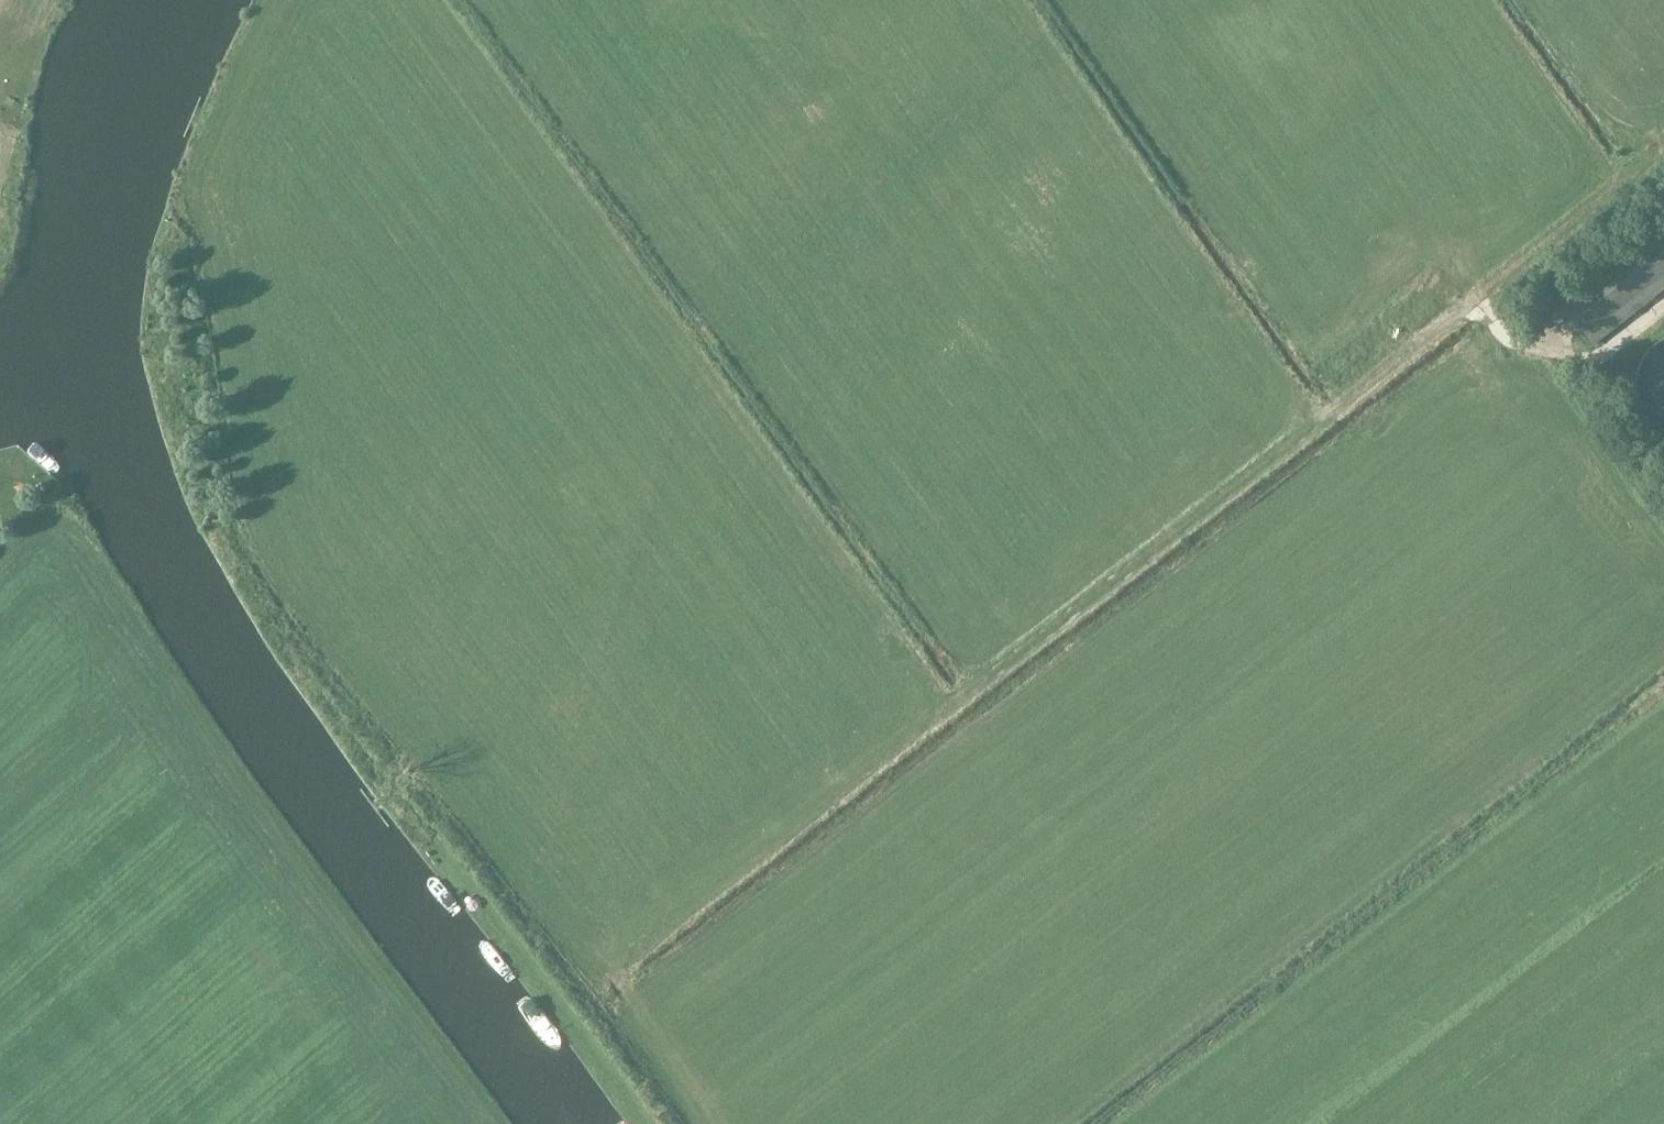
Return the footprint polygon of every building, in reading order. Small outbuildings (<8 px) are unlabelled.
[(1553,305),(1585,347),(1663,286),(1663,219),(1553,305)] [(1663,339),(1659,341),(1655,344),(1651,346),(1648,349),(1645,353),(1642,356),(1640,360),(1638,364),(1636,369),(1635,373),(1634,377),(1634,382),(1634,386),(1634,391),(1635,395),(1636,400),(1637,404),(1639,408),(1641,412),(1644,416),(1647,419),(1650,422),(1653,425),(1657,428),(1661,430),(1663,432),(1663,338),(1663,339)]
